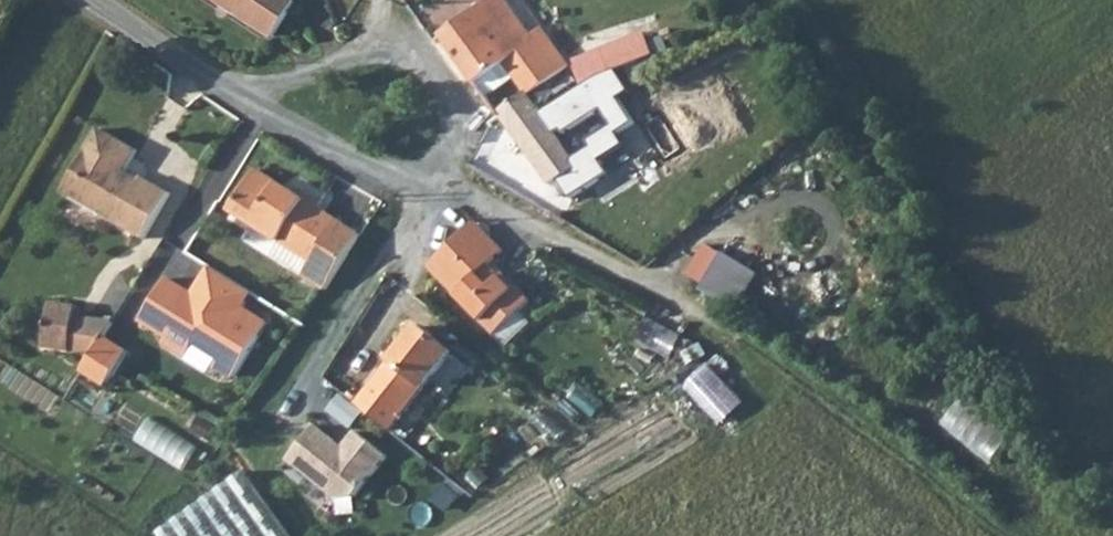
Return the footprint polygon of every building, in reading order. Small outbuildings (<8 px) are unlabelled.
[(273,35),(296,0),(219,0),(273,35)] [(536,40),(506,0),(491,0),(442,36),(502,117),(530,96),(545,85),(570,66),(546,33),(536,40)] [(619,69),(629,65),(653,55),(650,46),(645,32),(572,62),(583,86),(584,88),(602,76),(619,69)] [(653,55),(654,57),(669,51),(666,40),(650,46),(653,55)] [(583,86),(543,112),(539,107),(530,96),(502,117),(552,184),(560,179),(572,197),(611,172),(602,159),(626,143),(619,132),(636,121),(620,97),(632,89),(619,69),(602,76),(584,88),(583,86)] [(545,85),(530,96),(539,107),(554,96),(545,85)] [(99,129),(61,191),(141,240),(168,196),(140,179),(135,187),(121,178),(137,152),(99,129)] [(326,290),(361,234),(257,170),(231,211),(280,242),(272,256),(289,267),(326,290)] [(503,252),(477,224),(431,268),(496,336),(531,302),(517,287),(514,290),(490,265),(503,252)] [(729,277),(705,262),(692,283),(716,298),(729,277)] [(242,289),(211,269),(194,296),(191,301),(183,295),(186,291),(168,279),(143,319),(169,335),(164,342),(187,357),(197,342),(222,358),(217,366),(236,377),(268,326),(242,309),(246,304),(237,298),(242,289)] [(252,295),(242,289),(237,298),(246,304),(252,295)] [(194,296),(186,291),(183,295),(191,301),(194,296)] [(114,323),(77,318),(78,307),(51,303),(45,349),(72,353),(93,355),(114,323)] [(454,352),(421,325),(378,378),(411,405),(454,352)] [(129,352),(105,337),(93,355),(82,373),(107,388),(129,352)] [(145,365),(136,360),(127,374),(137,380),(145,365)] [(712,366),(688,389),(722,425),(746,401),(712,366)] [(358,403),(392,430),(411,405),(378,378),(358,403)] [(946,426),(995,464),(1017,436),(967,398),(946,426)] [(186,470),(201,446),(155,417),(140,441),(186,470)] [(336,440),(316,425),(289,459),(337,498),(357,496),(388,456),(357,431),(341,452),(332,445),(336,440)] [(336,440),(332,445),(341,452),(344,447),(336,440)] [(247,471),(160,533),(162,535),(293,535),(247,471)]
